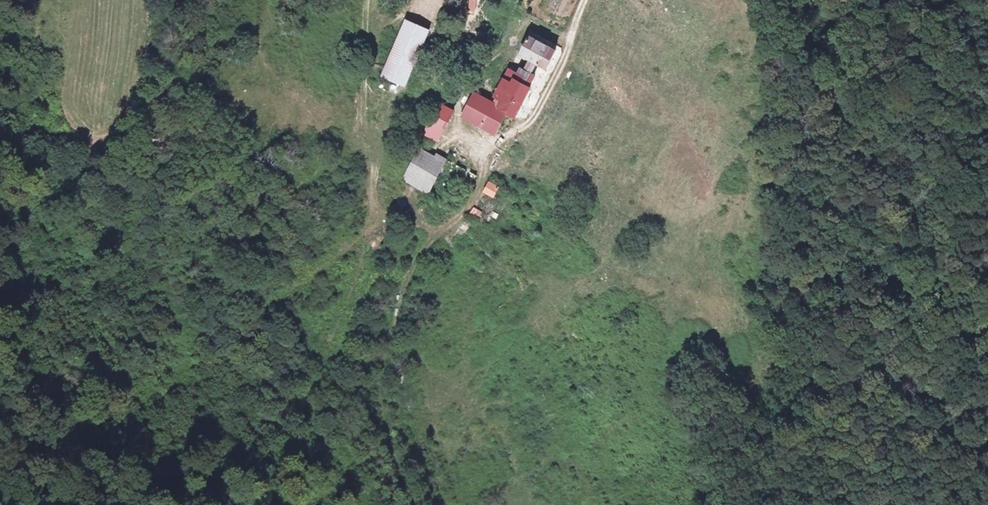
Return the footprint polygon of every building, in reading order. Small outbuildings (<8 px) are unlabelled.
[(427,25),(402,15),(379,74),(404,84),(427,25)] [(527,36),(517,53),(527,59),(533,62),(544,69),(554,52),(527,36)] [(470,93),(459,114),(493,134),(505,113),(512,116),(527,88),(525,87),(531,76),(528,74),(523,71),(512,64),(490,102),(470,93)] [(438,104),(421,133),(434,141),(451,112),(438,104)] [(510,140),(507,146),(512,150),(515,146),(517,147),(518,145),(510,140)] [(455,209),(474,178),(444,160),(442,164),(420,151),(403,180),(455,209)] [(491,195),(496,187),(486,181),(481,189),(491,195)] [(473,205),(469,213),(480,219),(484,211),(473,205)]
